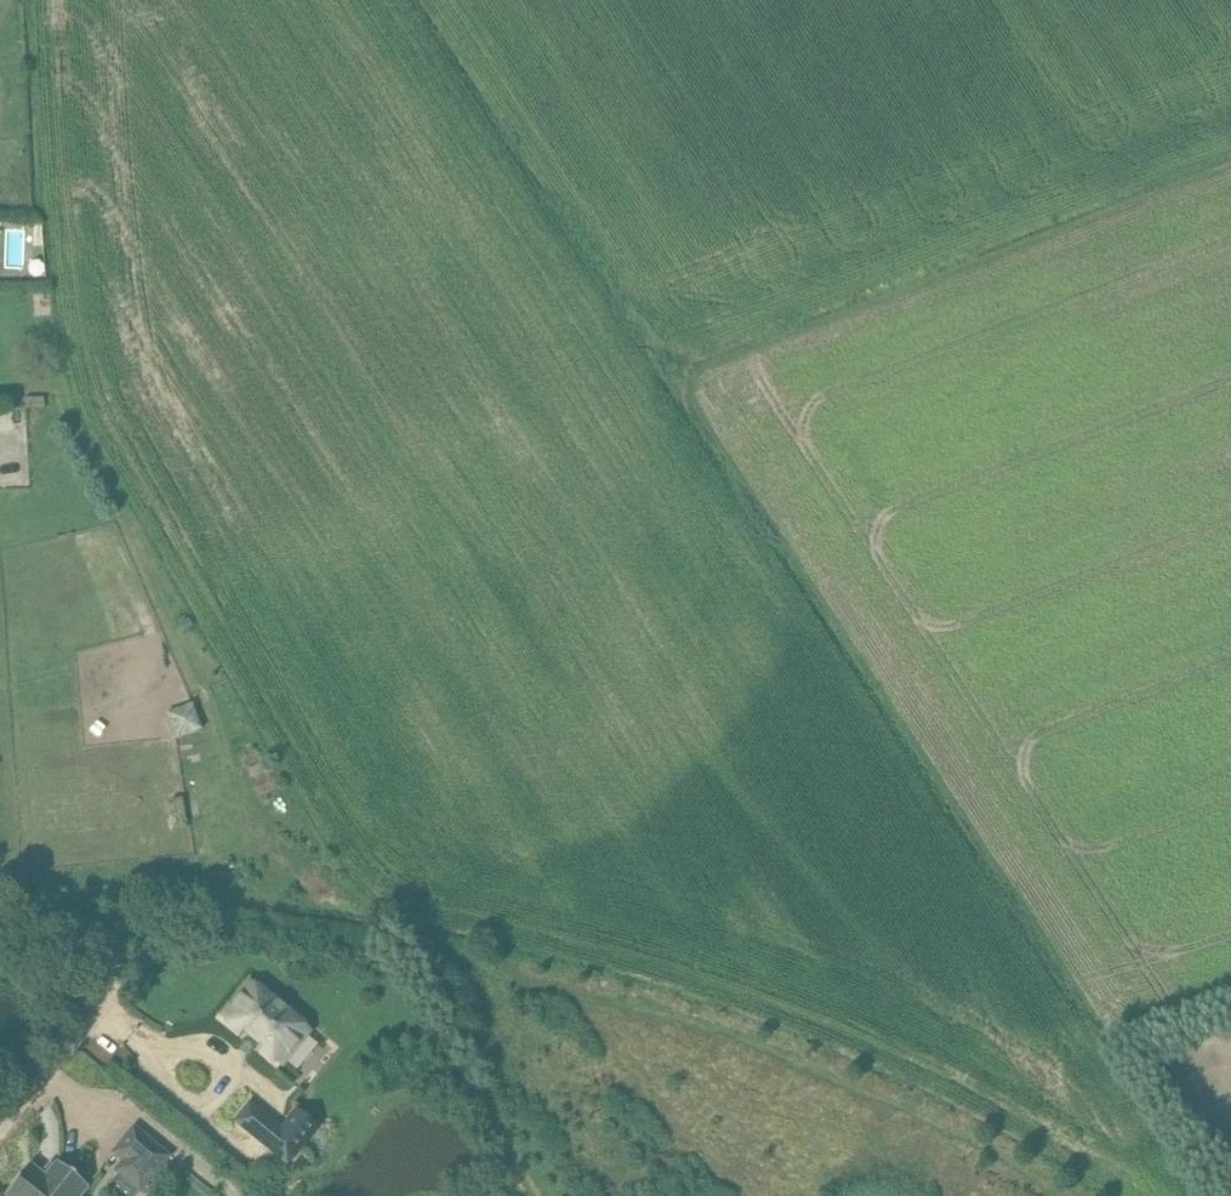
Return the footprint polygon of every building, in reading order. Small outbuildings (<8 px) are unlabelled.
[(0,408),(0,429),(13,428),(12,408),(0,408)] [(165,710),(173,737),(199,729),(191,702),(165,710)] [(309,1030),(251,982),(222,1018),(242,1034),(243,1032),(262,1047),(261,1049),(280,1065),(309,1030)] [(124,1161),(115,1171),(140,1192),(169,1157),(134,1128),(113,1153),(124,1161)] [(303,1146),(281,1128),(265,1147),(288,1165),(303,1146)] [(5,1195),(6,1195),(81,1195),(88,1187),(58,1162),(45,1177),(30,1165),(5,1195)]
